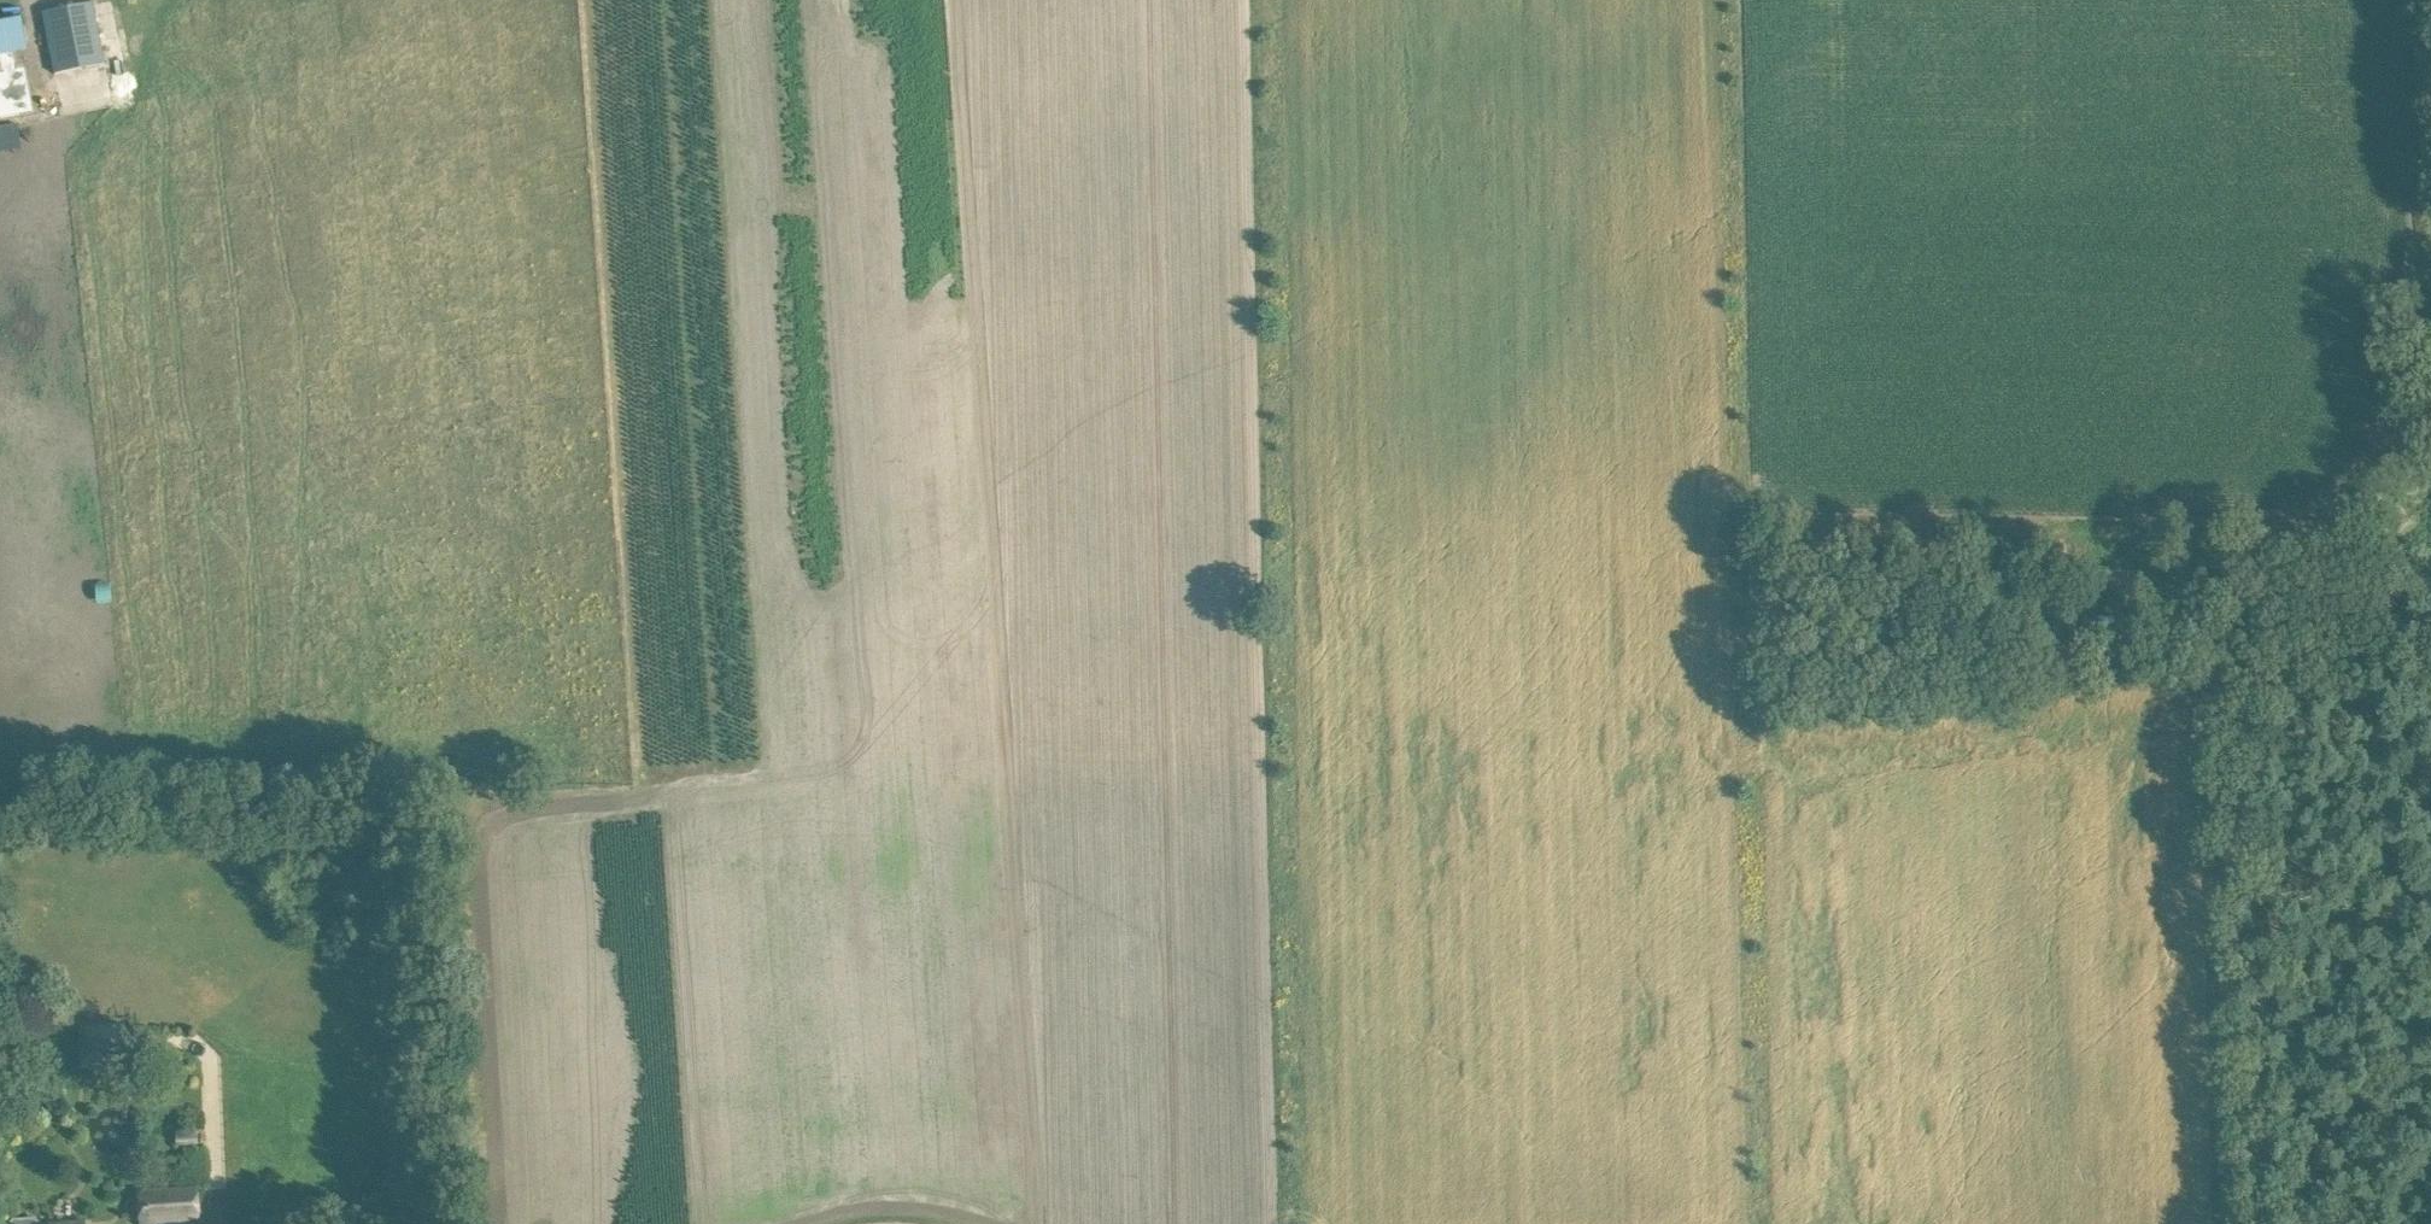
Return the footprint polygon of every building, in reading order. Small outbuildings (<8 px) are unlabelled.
[(95,2),(43,13),(55,73),(106,63),(95,2)] [(0,20),(0,53),(1,53),(12,50),(27,47),(20,15),(0,20)] [(1,53),(4,70),(0,71),(0,117),(32,111),(32,112),(34,111),(25,65),(23,65),(23,66),(16,68),(12,50),(1,53)] [(139,1193),(140,1198),(141,1222),(199,1218),(197,1190),(139,1193)]
